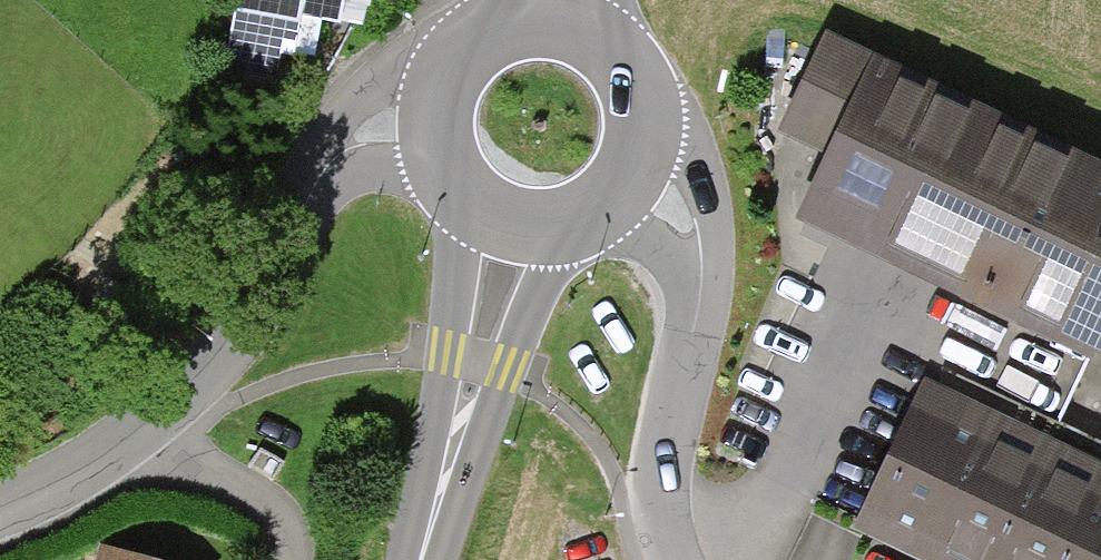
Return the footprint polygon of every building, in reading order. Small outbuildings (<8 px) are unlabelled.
[(248,2),(243,55),(343,64),(348,11),(248,2)] [(875,68),(811,209),(1100,341),(1100,171),(875,68)] [(925,382),(851,533),(905,559),(1100,559),(1100,469),(925,382)] [(100,548),(97,559),(145,559),(100,548)]
